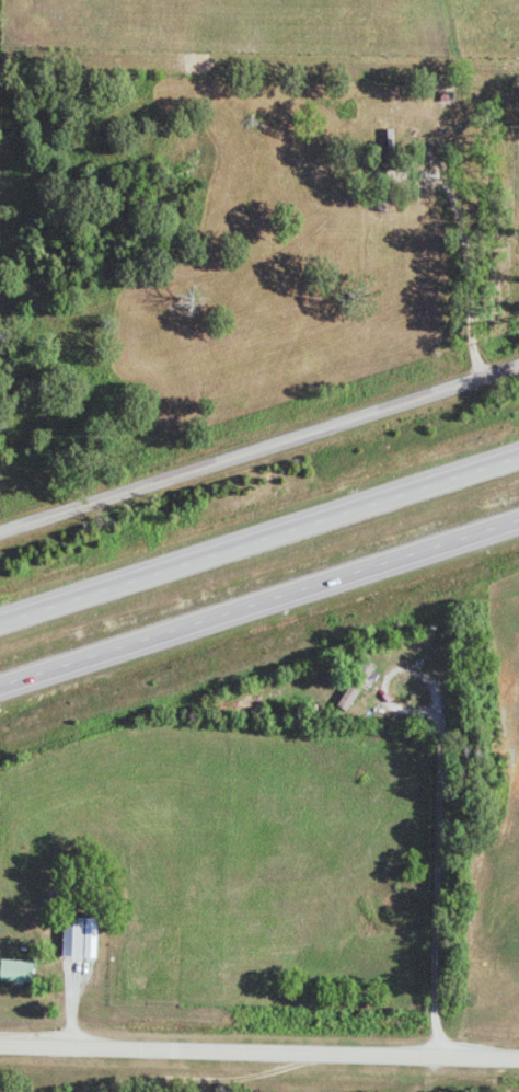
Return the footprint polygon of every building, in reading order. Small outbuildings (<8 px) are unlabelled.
[(374,666),(363,659),(335,705),(346,712),(374,666)] [(60,957),(94,958),(95,919),(61,918),(60,957)] [(30,982),(31,961),(0,960),(0,981),(30,982)]
